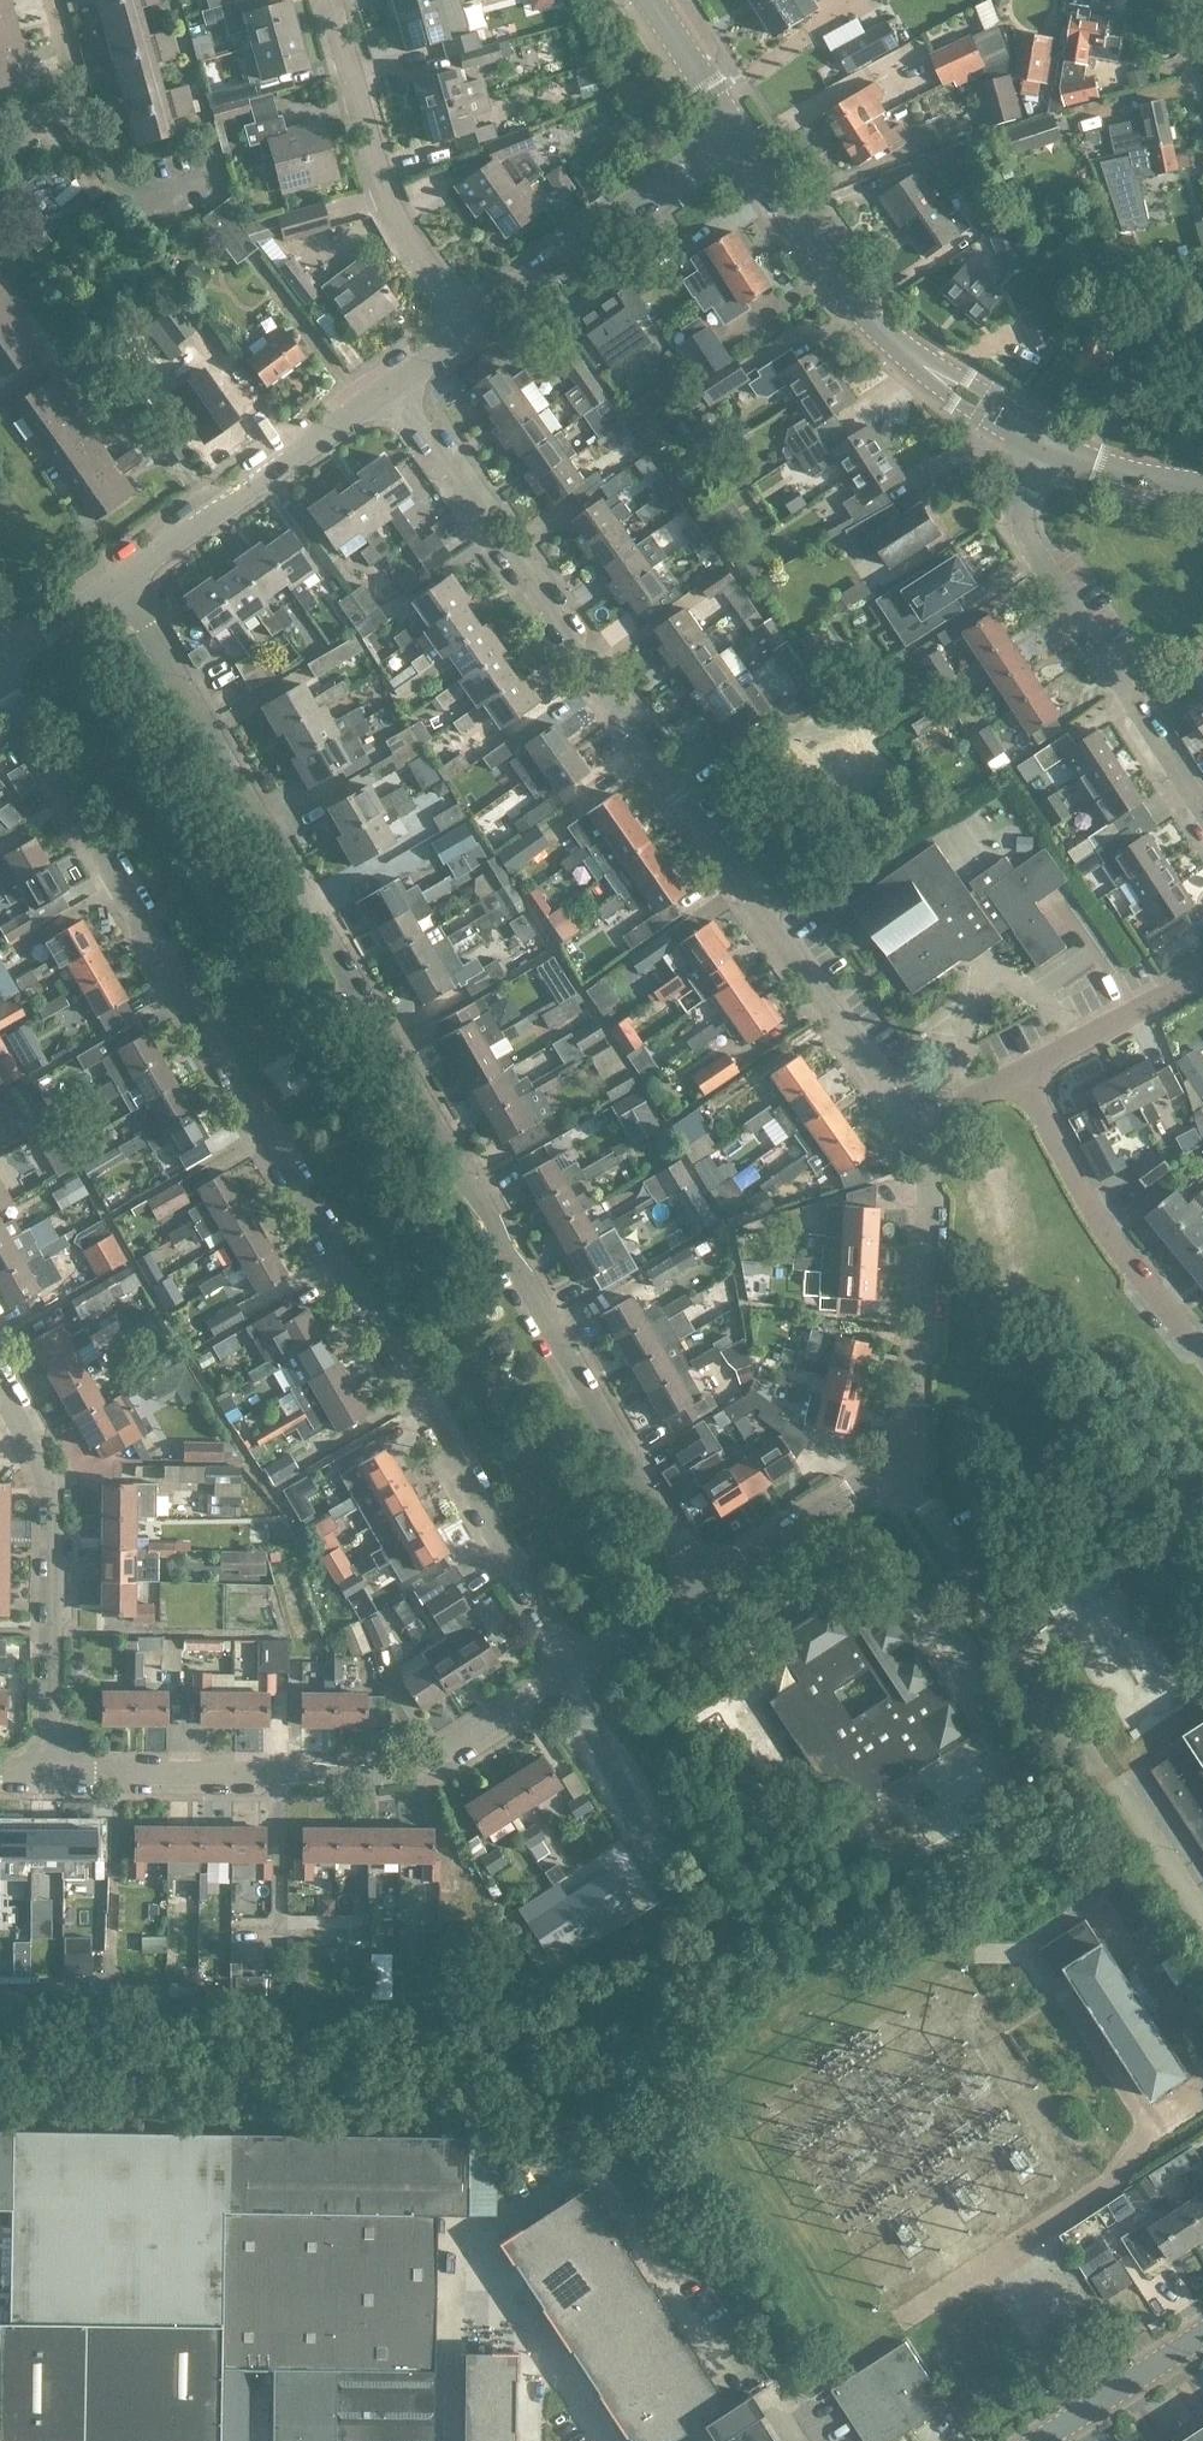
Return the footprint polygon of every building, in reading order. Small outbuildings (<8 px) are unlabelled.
[(13,11),(10,0),(0,0),(0,15),(13,11)] [(104,33),(143,22),(139,8),(163,1),(163,0),(95,0),(104,33)] [(231,2),(227,3),(227,4),(201,12),(205,26),(223,21),(228,37),(246,32),(251,48),(258,46),(297,35),(288,2),(237,16),(233,4),(245,0),(240,0),(231,2)] [(398,22),(449,7),(460,4),(459,0),(391,0),(398,22)] [(759,9),(773,0),(754,0),(759,9)] [(759,9),(776,36),(804,19),(803,18),(819,8),(814,0),(815,0),(773,0),(759,9)] [(973,16),(992,7),(989,0),(966,0),(973,16)] [(449,7),(398,22),(406,52),(442,42),(446,58),(458,55),(480,48),(476,33),(469,35),(460,4),(449,7)] [(473,32),(515,21),(511,4),(469,15),(473,32)] [(0,15),(0,50),(22,44),(13,11),(0,15)] [(1072,17),(1061,88),(1066,108),(1101,98),(1095,77),(1078,81),(1080,64),(1087,65),(1088,57),(1117,61),(1120,39),(1108,37),(1108,34),(1106,34),(1108,23),(1072,17)] [(848,74),(877,58),(865,35),(857,19),(823,38),(831,53),(835,50),(848,74)] [(143,22),(104,33),(119,89),(159,78),(155,64),(178,57),(171,30),(147,37),(143,22)] [(985,67),(1008,57),(998,25),(973,37),(972,35),(930,54),(945,86),(985,67)] [(306,68),(297,35),(258,46),(251,48),(255,62),(243,65),(248,83),(254,81),(254,82),(306,68)] [(1049,50),(1047,49),(1048,40),(1024,36),(1017,78),(1025,79),(1023,93),(1038,95),(1040,82),(1041,82),(1041,78),(1043,79),(1045,68),(1050,69),(1052,59),(1047,58),(1049,50)] [(511,55),(507,41),(480,48),(458,55),(462,71),(501,60),(501,58),(511,55)] [(0,50),(0,87),(31,79),(22,44),(0,50)] [(1008,57),(985,67),(989,81),(977,85),(989,128),(1023,118),(1011,76),(1014,75),(1008,57)] [(574,83),(596,77),(591,58),(568,65),(574,83)] [(1150,67),(1155,86),(1182,79),(1177,61),(1150,67)] [(422,112),(485,95),(481,81),(460,87),(456,71),(414,83),(422,112)] [(163,92),(159,78),(119,89),(135,145),(174,134),(170,119),(193,113),(186,86),(163,92)] [(211,108),(246,98),(257,95),(254,82),(254,81),(248,83),(206,94),(210,109),(211,108)] [(843,140),(882,116),(886,113),(879,101),(886,97),(876,82),(826,114),(843,140)] [(250,113),(253,124),(276,117),(270,94),(247,101),(250,113)] [(485,95),(422,112),(431,143),(454,137),(458,152),(477,147),(476,144),(495,139),(492,126),(472,132),(468,117),(490,111),(485,95)] [(246,98),(211,108),(215,122),(250,113),(247,101),(246,98)] [(1116,155),(1137,151),(1172,144),(1163,102),(1141,106),(1144,119),(1110,126),(1116,155)] [(322,126),(287,136),(281,116),(276,117),(253,124),(244,126),(250,147),(258,144),(262,158),(271,156),(280,189),(335,174),(322,126)] [(882,116),(843,140),(859,166),(885,150),(888,155),(913,140),(902,123),(891,130),(882,116)] [(1059,140),(1058,135),(1052,116),(1005,131),(1013,155),(1059,140)] [(490,162),(455,187),(475,215),(476,214),(477,216),(489,218),(491,217),(504,236),(542,209),(505,157),(530,146),(523,129),(483,146),(490,162)] [(974,139),(948,149),(953,163),(966,159),(970,171),(967,173),(973,184),(989,175),(983,164),(979,167),(975,155),(979,154),(974,139)] [(1142,166),(1145,177),(1178,171),(1172,144),(1137,151),(1140,166),(1142,166)] [(70,184),(55,166),(0,211),(0,216),(14,234),(19,230),(37,252),(50,241),(44,233),(65,216),(51,199),(70,184)] [(93,201),(107,190),(90,168),(75,179),(93,201)] [(941,204),(919,172),(880,198),(891,215),(896,211),(906,226),(941,204)] [(233,194),(201,218),(236,264),(257,248),(253,243),(248,236),(241,226),(233,194)] [(941,204),(906,226),(927,257),(961,234),(941,204)] [(277,219),(284,244),(329,232),(322,207),(277,219)] [(998,208),(974,223),(982,235),(1006,220),(998,208)] [(245,225),(248,236),(253,243),(274,236),(268,217),(245,225)] [(684,279),(695,297),(700,294),(753,260),(734,231),(692,258),(699,270),(684,279)] [(1010,232),(992,239),(1001,262),(1019,255),(1010,232)] [(1111,263),(1140,254),(1134,236),(1106,246),(1111,263)] [(277,270),(304,306),(319,295),(299,269),(300,269),(292,258),(277,270)] [(744,302),(770,286),(753,260),(700,294),(695,297),(705,312),(715,305),(725,322),(748,307),(744,302)] [(358,261),(321,290),(356,335),(394,306),(395,307),(396,306),(368,270),(369,270),(368,269),(365,271),(358,261)] [(168,288),(161,279),(149,262),(130,276),(149,301),(168,288)] [(657,284),(645,265),(629,275),(641,294),(657,284)] [(202,291),(209,274),(192,267),(185,284),(202,291)] [(966,269),(946,293),(981,323),(1002,298),(966,269)] [(0,291),(0,336),(24,319),(3,289),(0,291)] [(581,321),(613,371),(650,347),(618,297),(581,321)] [(175,306),(147,327),(172,361),(183,352),(177,345),(194,331),(175,306)] [(24,319),(0,336),(0,369),(5,376),(44,348),(24,319)] [(1037,350),(1055,342),(1047,323),(1029,331),(1037,350)] [(282,329),(266,340),(269,345),(247,362),(265,385),(302,356),(282,329)] [(701,382),(730,363),(725,356),(722,358),(716,348),(719,346),(707,329),(678,348),(701,382)] [(1087,329),(1069,366),(1100,381),(1118,344),(1087,329)] [(567,342),(554,352),(562,363),(575,353),(567,342)] [(787,386),(796,401),(837,374),(820,347),(793,364),(785,352),(757,370),(760,375),(748,383),(756,395),(769,397),(787,386)] [(710,406),(750,380),(738,362),(698,387),(710,406)] [(578,385),(591,376),(584,365),(570,374),(578,385)] [(491,412),(521,392),(534,382),(526,370),(512,380),(504,369),(468,395),(474,404),(481,399),(491,412)] [(207,446),(240,419),(202,373),(170,399),(207,446)] [(837,374),(796,401),(807,418),(789,430),(786,441),(789,445),(785,448),(783,452),(789,461),(796,456),(834,431),(826,418),(834,414),(854,400),(837,374)] [(607,399),(591,376),(578,385),(594,408),(607,399)] [(13,406),(33,434),(73,407),(53,378),(13,406)] [(493,430),(500,440),(537,414),(521,392),(491,412),(500,425),(493,430)] [(654,415),(643,400),(628,410),(639,426),(654,415)] [(93,435),(73,407),(33,434),(54,463),(93,435)] [(602,419),(610,430),(623,422),(615,410),(602,419)] [(553,437),(537,414),(500,440),(506,449),(513,444),(523,458),(539,447),(553,437)] [(631,434),(623,422),(610,430),(618,442),(631,434)] [(837,463),(847,477),(887,451),(869,424),(849,437),(841,442),(834,431),(796,456),(808,475),(813,472),(816,477),(837,463)] [(166,426),(149,438),(170,467),(187,455),(166,426)] [(113,464),(93,435),(54,463),(74,491),(89,481),(113,464)] [(658,436),(649,443),(656,453),(666,446),(658,436)] [(524,476),(531,486),(555,469),(569,460),(553,437),(539,447),(523,458),(532,471),(524,476)] [(89,481),(74,491),(95,520),(134,492),(122,476),(141,462),(133,450),(113,464),(89,481)] [(904,477),(887,451),(847,477),(857,493),(843,503),(856,524),(884,508),(876,495),(904,477)] [(618,457),(599,471),(606,481),(625,467),(618,457)] [(411,549),(419,561),(443,544),(434,532),(427,538),(424,534),(418,538),(395,505),(409,495),(383,458),(358,475),(362,480),(385,512),(389,517),(411,549)] [(581,501),(601,486),(605,483),(597,472),(584,481),(569,460),(555,469),(531,486),(538,495),(546,490),(555,503),(573,490),(581,501)] [(633,483),(624,470),(605,483),(601,486),(610,499),(616,494),(617,495),(633,483)] [(649,486),(657,497),(670,488),(662,477),(649,486)] [(373,528),(389,517),(385,512),(362,480),(337,498),(360,530),(371,545),(380,559),(390,552),(373,528)] [(670,488),(657,497),(665,509),(678,500),(670,488)] [(360,530),(337,498),(334,493),(308,511),(334,548),(360,530)] [(576,540),(582,549),(620,522),(632,514),(623,502),(622,502),(617,495),(616,494),(610,499),(606,501),(604,499),(573,521),(583,535),(576,540)] [(892,504),(884,508),(856,524),(847,529),(865,558),(879,549),(890,566),(941,534),(922,504),(893,522),(885,509),(894,504),(893,503),(892,504)] [(723,548),(723,547),(742,535),(722,505),(703,517),(723,548)] [(637,546),(620,522),(582,549),(590,559),(597,554),(606,567),(615,560),(637,546)] [(682,532),(690,543),(703,534),(695,522),(682,532)] [(263,550),(285,583),(305,611),(316,604),(299,581),(314,570),(288,532),(263,550)] [(703,534),(690,543),(698,554),(711,545),(703,534)] [(262,599),(285,583),(263,550),(259,544),(235,562),(238,567),(262,599)] [(443,544),(419,561),(428,573),(452,557),(443,544)] [(370,567),(380,559),(371,545),(360,553),(370,567)] [(615,560),(606,567),(615,581),(608,586),(615,595),(653,569),(637,546),(615,560)] [(736,565),(750,585),(763,575),(750,556),(736,565)] [(926,578),(922,572),(893,591),(913,623),(899,632),(907,645),(940,625),(932,612),(974,585),(968,575),(973,572),(964,557),(959,561),(957,559),(926,578)] [(734,580),(725,566),(700,584),(709,598),(734,580)] [(857,566),(832,580),(839,592),(864,579),(857,566)] [(215,584),(214,585),(241,622),(254,612),(270,636),(281,628),(272,614),(262,599),(238,567),(215,584)] [(653,569),(615,595),(621,605),(629,600),(638,613),(669,592),(653,569)] [(424,631),(461,606),(466,602),(448,577),(412,602),(423,618),(393,639),(400,648),(424,631)] [(211,578),(185,597),(212,635),(227,624),(248,656),(235,663),(242,677),(268,662),(260,649),(241,622),(214,585),(215,584),(211,578)] [(349,594),(366,616),(378,608),(362,585),(349,594)] [(728,598),(736,609),(749,600),(741,589),(728,598)] [(337,602),(353,625),(366,616),(349,594),(337,602)] [(757,611),(749,600),(736,609),(744,620),(757,611)] [(431,663),(441,656),(478,630),(461,606),(424,631),(432,643),(422,650),(424,653),(431,663)] [(272,614),(281,628),(292,621),(283,607),(272,614)] [(387,621),(378,608),(366,616),(353,625),(363,639),(387,621)] [(666,659),(703,633),(686,609),(657,630),(666,644),(659,649),(666,659)] [(964,633),(980,658),(1009,640),(992,614),(972,627),(963,633),(964,633)] [(944,646),(964,633),(963,633),(972,627),(965,617),(937,636),(944,646)] [(495,655),(496,655),(501,652),(483,627),(478,630),(441,656),(431,663),(417,673),(424,684),(454,663),(464,677),(495,655)] [(766,639),(774,651),(787,642),(779,630),(766,639)] [(703,633),(666,659),(672,668),(680,663),(690,677),(719,656),(703,633)] [(814,637),(796,637),(795,653),(813,653),(814,637)] [(355,651),(347,638),(301,665),(309,678),(355,651)] [(1025,664),(1009,640),(980,658),(997,683),(1025,664)] [(787,642),(774,651),(782,662),(795,653),(787,642)] [(927,675),(947,662),(939,650),(919,663),(927,675)] [(431,663),(424,653),(410,663),(417,673),(431,663)] [(466,693),(476,706),(513,680),(496,655),(495,655),(464,677),(434,698),(442,710),(466,693)] [(719,656),(690,677),(699,690),(692,695),(698,704),(735,677),(719,656)] [(275,676),(268,662),(242,677),(250,690),(275,676)] [(947,662),(927,675),(935,687),(955,674),(947,662)] [(1042,689),(1025,664),(997,683),(1014,708),(1042,689)] [(748,668),(735,677),(698,704),(704,713),(712,708),(722,722),(726,720),(737,736),(776,708),(748,668)] [(513,680),(476,706),(452,723),(460,734),(488,713),(499,728),(536,702),(518,676),(513,680)] [(817,680),(793,697),(804,712),(828,695),(817,680)] [(341,682),(311,700),(301,683),(262,707),(277,733),(283,730),(323,707),(347,693),(341,682)] [(846,686),(830,697),(838,708),(854,697),(846,686)] [(1059,715),(1042,689),(1014,708),(1031,734),(1059,715)] [(1191,712),(1191,713),(1186,716),(1196,732),(1201,728),(1202,731),(1202,704),(1191,712)] [(283,730),(298,756),(333,737),(363,719),(357,707),(332,722),(323,707),(283,730)] [(936,708),(912,724),(918,734),(943,718),(936,708)] [(333,737),(298,756),(293,760),(309,787),(348,763),(339,748),(370,730),(363,719),(333,737)] [(409,727),(416,740),(420,747),(421,746),(421,745),(431,738),(419,722),(409,727)] [(513,769),(522,781),(570,748),(553,724),(523,744),(531,757),(513,769)] [(416,740),(409,727),(384,742),(391,754),(416,740)] [(977,752),(997,739),(989,727),(969,740),(977,752)] [(1076,778),(1112,754),(1096,731),(1074,745),(1066,732),(1032,755),(1043,771),(1063,758),(1076,778)] [(997,739),(977,752),(985,764),(1005,751),(997,739)] [(425,753),(421,746),(420,747),(416,740),(391,754),(399,768),(425,753)] [(507,740),(482,758),(490,770),(515,752),(507,740)] [(586,772),(570,748),(522,781),(532,796),(549,783),(556,793),(586,772)] [(460,754),(437,771),(445,783),(469,766),(460,754)] [(1076,778),(1092,801),(1106,792),(1127,777),(1112,754),(1076,778)] [(1143,801),(1127,777),(1106,792),(1092,801),(1107,825),(1088,838),(1089,839),(1068,852),(1076,863),(1095,851),(1121,833),(1112,821),(1143,801)] [(412,781),(388,795),(387,793),(377,799),(370,786),(329,809),(344,835),(378,815),(385,811),(408,798),(408,799),(419,793),(412,781)] [(432,815),(456,802),(450,790),(425,803),(432,815)] [(1061,822),(1072,815),(1057,792),(1042,802),(1049,812),(1053,810),(1061,822)] [(565,827),(580,848),(585,844),(588,849),(630,819),(613,794),(565,827)] [(408,798),(385,811),(391,822),(414,808),(408,799),(408,798)] [(531,828),(536,825),(556,811),(548,799),(523,816),(524,817),(515,823),(522,834),(531,828)] [(457,804),(433,818),(440,831),(465,817),(457,804)] [(378,815),(344,835),(338,838),(353,864),(394,841),(378,815)] [(630,819),(588,849),(591,854),(582,860),(596,881),(604,875),(648,844),(630,819)] [(443,865),(461,854),(470,869),(486,860),(487,860),(477,843),(476,844),(464,824),(431,844),(443,865)] [(531,828),(522,834),(494,854),(509,875),(550,846),(536,825),(531,828)] [(1136,877),(1163,858),(1147,834),(1129,846),(1121,833),(1095,851),(1103,863),(1101,865),(1117,889),(1121,887),(1136,877)] [(3,892),(49,865),(34,838),(4,855),(15,875),(11,877),(8,871),(0,875),(0,887),(3,892)] [(970,892),(934,843),(849,904),(912,993),(977,947),(986,949),(1013,931),(1038,966),(1066,947),(1034,902),(1066,879),(1044,848),(1015,869),(1006,856),(969,882),(974,889),(970,892)] [(591,854),(588,849),(585,844),(580,848),(572,853),(579,862),(582,860),(591,854)] [(665,869),(648,844),(604,875),(613,888),(612,889),(616,896),(619,894),(623,898),(665,869)] [(568,870),(579,862),(572,853),(562,861),(568,870)] [(414,856),(400,867),(412,881),(426,870),(414,856)] [(478,866),(494,892),(511,883),(495,856),(478,866)] [(1130,907),(1132,911),(1178,881),(1163,858),(1136,877),(1121,887),(1133,905),(1130,907)] [(54,874),(49,865),(3,892),(5,896),(10,905),(27,895),(35,908),(69,888),(59,871),(54,874)] [(682,893),(665,869),(623,898),(626,903),(624,904),(630,913),(647,901),(655,912),(682,893)] [(373,917),(378,924),(424,898),(421,893),(416,885),(413,887),(405,891),(398,879),(392,882),(363,899),(356,903),(366,921),(373,917)] [(452,889),(449,884),(446,879),(434,885),(433,886),(439,896),(452,889)] [(1178,881),(1132,911),(1135,915),(1145,908),(1159,928),(1150,933),(1158,946),(1190,925),(1182,912),(1194,904),(1178,881)] [(521,900),(511,883),(494,892),(504,910),(521,900)] [(421,893),(424,898),(427,904),(439,896),(433,886),(421,893)] [(522,896),(539,920),(552,912),(535,887),(522,896)] [(626,903),(623,898),(619,894),(616,896),(607,902),(614,911),(624,904),(626,903)] [(393,951),(422,934),(415,922),(432,913),(427,904),(424,898),(378,924),(393,951)] [(603,919),(614,911),(607,902),(596,910),(603,919)] [(630,950),(679,916),(670,903),(621,937),(630,950)] [(622,931),(651,913),(645,904),(616,922),(622,931)] [(552,912),(539,920),(556,945),(576,931),(559,908),(553,913),(552,912)] [(393,951),(408,977),(454,950),(451,946),(463,939),(476,932),(478,937),(479,936),(486,932),(507,919),(504,914),(491,911),(446,938),(438,925),(422,934),(393,951)] [(7,943),(33,928),(25,915),(0,930),(0,931),(7,943)] [(60,969),(67,965),(97,947),(81,921),(44,942),(60,969)] [(691,971),(695,968),(727,945),(711,921),(674,947),(691,971)] [(481,941),(478,937),(476,932),(463,939),(469,949),(481,941)] [(663,934),(627,959),(638,974),(664,956),(673,949),(672,948),(663,934)] [(457,956),(469,949),(463,939),(451,946),(454,950),(457,956)] [(695,968),(713,994),(741,974),(724,949),(728,946),(727,945),(695,968)] [(67,965),(83,991),(112,974),(97,947),(67,965)] [(457,956),(454,950),(408,977),(423,1003),(452,987),(463,981),(471,995),(506,975),(498,960),(482,969),(476,957),(462,965),(457,956)] [(21,991),(51,973),(45,963),(15,981),(21,991)] [(13,993),(0,972),(0,1001),(13,993)] [(127,1000),(112,974),(83,991),(97,1017),(127,1000)] [(709,997),(726,1022),(758,999),(741,974),(713,994),(709,997)] [(677,975),(664,984),(670,994),(683,985),(677,975)] [(605,976),(583,989),(593,1004),(614,991),(605,976)] [(658,1002),(670,994),(664,984),(651,993),(658,1002)] [(63,995),(51,1002),(56,1012),(69,1005),(63,995)] [(573,997),(541,1016),(549,1030),(582,1012),(573,997)] [(435,1041),(450,1068),(487,1047),(502,1038),(504,1037),(501,1032),(490,1011),(482,998),(436,1024),(443,1037),(435,1041)] [(769,1004),(764,1007),(758,999),(726,1022),(722,1025),(725,1029),(730,1037),(739,1031),(747,1044),(780,1021),(769,1004)] [(56,1012),(51,1002),(38,1010),(44,1019),(56,1012)] [(12,1021),(1,1003),(0,1004),(0,1028),(12,1021)] [(616,1009),(601,1013),(605,1032),(621,1028),(616,1009)] [(532,1029),(526,1018),(513,1025),(519,1036),(532,1029)] [(580,1052),(605,1037),(594,1019),(570,1034),(580,1052)] [(506,1044),(519,1036),(513,1025),(501,1032),(504,1037),(502,1038),(506,1044)] [(705,1043),(725,1029),(722,1025),(714,1030),(711,1025),(699,1034),(705,1043)] [(146,1034),(119,1050),(102,1059),(115,1081),(118,1086),(162,1060),(146,1034)] [(694,1050),(705,1043),(699,1034),(688,1041),(694,1050)] [(102,1059),(119,1050),(111,1036),(77,1056),(84,1069),(102,1059)] [(634,1069),(649,1059),(641,1046),(626,1056),(626,1057),(634,1069)] [(487,1047),(450,1068),(465,1094),(473,1090),(502,1073),(511,1068),(513,1066),(506,1053),(495,1060),(487,1047)] [(1198,1047),(1198,1048),(1177,1062),(1199,1095),(1201,1098),(1202,1097),(1202,1055),(1198,1047)] [(704,1096),(738,1072),(725,1053),(691,1077),(704,1096)] [(581,1054),(555,1069),(558,1075),(584,1060),(581,1054)] [(24,1077),(12,1055),(0,1062),(0,1068),(10,1085),(24,1077)] [(769,1075),(788,1101),(816,1081),(798,1055),(769,1075)] [(147,1103),(176,1086),(162,1060),(118,1086),(116,1087),(120,1094),(126,1090),(137,1109),(140,1107),(147,1103)] [(1149,1060),(1122,1074),(1149,1125),(1161,1119),(1152,1101),(1166,1094),(1169,1100),(1184,1093),(1170,1066),(1156,1073),(1149,1060)] [(473,1090),(488,1116),(525,1094),(534,1089),(530,1083),(526,1077),(519,1081),(511,1068),(502,1073),(473,1090)] [(610,1102),(637,1086),(626,1068),(599,1084),(610,1102)] [(555,1069),(542,1076),(549,1087),(561,1080),(558,1075),(555,1069)] [(1093,1089),(1100,1103),(1088,1109),(1102,1136),(1116,1129),(1112,1122),(1127,1114),(1136,1132),(1149,1125),(1122,1074),(1093,1089)] [(549,1087),(542,1076),(530,1083),(534,1089),(537,1094),(541,1092),(549,1087)] [(115,1081),(101,1089),(106,1099),(107,1102),(120,1094),(116,1087),(118,1086),(115,1081)] [(816,1081),(788,1101),(772,1112),(775,1117),(789,1137),(792,1134),(833,1105),(816,1081)] [(176,1086),(147,1103),(140,1107),(146,1119),(137,1124),(142,1133),(145,1139),(192,1112),(176,1086)] [(94,1106),(106,1099),(101,1089),(88,1096),(94,1106)] [(525,1094),(488,1116),(503,1142),(507,1139),(514,1152),(548,1133),(541,1121),(553,1113),(541,1092),(537,1094),(534,1089),(525,1094)] [(609,1107),(632,1146),(660,1130),(637,1090),(609,1107)] [(806,1161),(850,1130),(833,1105),(792,1134),(806,1153),(802,1156),(806,1161)] [(769,1108),(757,1116),(763,1125),(775,1117),(772,1112),(769,1108)] [(1193,1111),(1202,1144),(1202,1108),(1193,1111)] [(682,1150),(693,1167),(708,1157),(708,1155),(701,1160),(699,1157),(697,1158),(688,1145),(710,1130),(696,1109),(670,1126),(684,1149),(682,1150)] [(55,1121),(70,1146),(84,1137),(69,1112),(55,1121)] [(207,1138),(192,1112),(145,1139),(142,1133),(130,1140),(136,1151),(148,1144),(153,1152),(169,1142),(177,1155),(207,1138)] [(752,1133),(763,1125),(757,1116),(746,1124),(752,1133)] [(1185,1154),(1202,1144),(1195,1129),(1177,1138),(1185,1154)] [(868,1155),(850,1130),(806,1161),(809,1166),(813,1172),(829,1161),(839,1175),(868,1155)] [(83,1168),(86,1173),(105,1163),(105,1164),(121,1154),(124,1159),(136,1151),(130,1140),(83,1168)] [(1103,1142),(1085,1152),(1103,1186),(1127,1173),(1121,1163),(1116,1166),(1103,1142)] [(771,1155),(777,1167),(801,1154),(795,1143),(771,1155)] [(612,1152),(596,1161),(602,1171),(607,1168),(608,1169),(619,1163),(612,1152)] [(1147,1188),(1173,1169),(1160,1152),(1134,1171),(1147,1188)] [(631,1163),(639,1180),(660,1169),(652,1153),(631,1163)] [(809,1166),(806,1161),(802,1156),(790,1164),(797,1174),(809,1166)] [(724,1181),(708,1157),(693,1167),(709,1192),(724,1181)] [(566,1185),(583,1176),(580,1171),(575,1162),(558,1171),(551,1159),(522,1176),(537,1201),(554,1192),(566,1185)] [(692,1182),(679,1160),(662,1170),(675,1192),(692,1182)] [(602,1171),(596,1161),(580,1171),(583,1176),(586,1181),(602,1171)] [(786,1182),(797,1174),(790,1164),(779,1172),(786,1182)] [(44,1179),(54,1195),(65,1188),(55,1172),(44,1179)] [(197,1189),(204,1201),(186,1212),(191,1221),(193,1220),(196,1225),(242,1198),(227,1172),(197,1189)] [(76,1202),(86,1195),(75,1176),(64,1182),(76,1202)] [(156,1220),(189,1202),(186,1196),(197,1190),(189,1176),(130,1209),(134,1216),(149,1208),(156,1220)] [(724,1182),(724,1181),(709,1192),(720,1208),(742,1194),(731,1178),(724,1182)] [(13,1203),(0,1180),(0,1211),(13,1203)] [(875,1207),(876,1185),(876,1184),(846,1193),(846,1194),(845,1206),(875,1207)] [(554,1192),(537,1201),(552,1228),(582,1212),(594,1204),(587,1190),(574,1198),(566,1185),(554,1192)] [(1202,1207),(1202,1191),(1188,1203),(1177,1189),(1146,1214),(1165,1238),(1202,1207)] [(730,1223),(773,1207),(763,1190),(725,1215),(730,1223)] [(242,1198),(196,1225),(193,1220),(191,1221),(180,1227),(186,1237),(190,1235),(196,1245),(220,1230),(227,1241),(249,1228),(257,1224),(242,1198)] [(825,1235),(841,1236),(875,1238),(876,1208),(875,1207),(845,1206),(826,1205),(825,1235)] [(1165,1238),(1184,1261),(1202,1246),(1202,1207),(1165,1238)] [(635,1209),(622,1216),(629,1226),(640,1220),(638,1214),(635,1209)] [(708,1209),(687,1221),(695,1234),(716,1222),(708,1209)] [(552,1228),(567,1254),(597,1237),(612,1228),(616,1234),(629,1226),(622,1216),(611,1222),(608,1218),(599,1223),(597,1219),(589,1224),(582,1212),(552,1228)] [(22,1233),(14,1219),(2,1225),(0,1221),(0,1245),(22,1233)] [(102,1219),(76,1234),(77,1235),(75,1236),(73,1242),(82,1251),(97,1278),(126,1261),(111,1234),(111,1235),(102,1219)] [(226,1277),(242,1267),(261,1256),(272,1250),(257,1224),(249,1228),(227,1241),(220,1245),(232,1264),(221,1270),(222,1272),(223,1272),(226,1277)] [(174,1245),(186,1237),(180,1227),(167,1235),(170,1240),(171,1239),(174,1245)] [(42,1256),(39,1251),(34,1243),(36,1242),(28,1229),(22,1233),(0,1245),(0,1280),(8,1276),(26,1266),(42,1256)] [(820,1250),(819,1259),(819,1265),(873,1268),(875,1238),(841,1236),(841,1251),(820,1250)] [(64,1237),(51,1244),(58,1255),(70,1248),(64,1237)] [(597,1237),(567,1254),(582,1280),(611,1263),(597,1237)] [(173,1245),(174,1245),(171,1239),(170,1240),(157,1248),(159,1252),(172,1244),(173,1245)] [(45,1262),(58,1255),(51,1244),(39,1251),(42,1256),(45,1262)] [(1184,1261),(1202,1284),(1202,1246),(1184,1261)] [(287,1276),(272,1250),(261,1256),(242,1267),(257,1294),(287,1276)] [(791,1264),(792,1257),(792,1253),(776,1252),(776,1263),(791,1264)] [(136,1261),(150,1286),(163,1278),(149,1253),(136,1261)] [(804,1271),(805,1258),(793,1257),(792,1257),(791,1264),(791,1270),(804,1271)] [(669,1258),(638,1276),(646,1291),(678,1273),(669,1258)] [(804,1271),(818,1271),(819,1265),(819,1259),(805,1258),(804,1271)] [(770,1263),(755,1262),(755,1274),(769,1275),(770,1263)] [(0,1280),(0,1290),(11,1309),(61,1280),(53,1265),(32,1277),(26,1266),(8,1276),(0,1280)] [(819,1265),(818,1271),(818,1285),(839,1286),(838,1297),(836,1296),(836,1312),(857,1314),(858,1298),(871,1298),(873,1268),(819,1265)] [(130,1266),(71,1301),(82,1320),(127,1293),(131,1299),(126,1302),(133,1315),(150,1305),(145,1295),(143,1296),(138,1287),(141,1286),(130,1266)] [(225,1277),(226,1277),(223,1272),(222,1272),(211,1279),(217,1289),(228,1282),(225,1277)] [(163,1279),(163,1278),(150,1286),(162,1306),(171,1301),(167,1294),(178,1288),(170,1275),(163,1279)] [(203,1297),(217,1289),(211,1279),(197,1287),(203,1297)] [(678,1312),(693,1304),(687,1293),(672,1302),(678,1312)] [(617,1341),(663,1314),(666,1319),(678,1312),(672,1302),(661,1308),(657,1301),(639,1311),(631,1297),(602,1314),(617,1341)] [(276,1364),(323,1337),(307,1310),(298,1315),(291,1303),(245,1329),(265,1363),(266,1364),(273,1359),(276,1364)] [(213,1336),(244,1318),(236,1305),(206,1322),(213,1336)] [(103,1330),(114,1324),(117,1329),(123,1325),(114,1311),(98,1321),(103,1330)] [(138,1324),(149,1344),(168,1334),(157,1313),(138,1324)] [(617,1341),(632,1367),(661,1350),(655,1339),(671,1329),(665,1319),(666,1319),(663,1314),(617,1341)] [(120,1334),(117,1329),(114,1324),(103,1330),(100,1332),(107,1343),(120,1334)] [(91,1342),(89,1338),(83,1328),(67,1338),(60,1327),(31,1344),(46,1370),(61,1362),(76,1354),(75,1352),(91,1342)] [(809,1360),(862,1372),(869,1344),(811,1330),(805,1354),(811,1355),(809,1360)] [(100,1332),(89,1338),(91,1342),(96,1349),(107,1343),(100,1332)] [(284,1367),(296,1387),(338,1363),(323,1337),(276,1364),(273,1359),(266,1364),(265,1363),(261,1367),(267,1377),(284,1367)] [(647,1392),(686,1370),(688,1368),(674,1343),(661,1350),(632,1367),(647,1392)] [(708,1364),(720,1357),(715,1347),(702,1354),(708,1364)] [(780,1359),(795,1362),(798,1352),(783,1348),(780,1359)] [(854,1403),(862,1372),(809,1360),(811,1355),(805,1354),(798,1352),(795,1362),(796,1363),(794,1369),(824,1376),(820,1394),(854,1403)] [(46,1370),(61,1396),(90,1379),(90,1378),(107,1368),(100,1355),(82,1365),(76,1354),(61,1362),(46,1370)] [(708,1364),(702,1354),(690,1361),(696,1371),(708,1364)] [(353,1390),(338,1363),(296,1387),(301,1410),(306,1418),(353,1390)] [(255,1384),(267,1377),(261,1367),(247,1374),(248,1375),(253,1384),(255,1384)] [(686,1370),(647,1392),(663,1420),(665,1419),(672,1432),(716,1407),(708,1393),(701,1397),(686,1370)] [(228,1395),(250,1385),(245,1373),(223,1383),(228,1395)] [(144,1377),(130,1384),(136,1395),(150,1387),(144,1377)] [(61,1396),(76,1422),(105,1405),(90,1379),(61,1396)] [(126,1401),(136,1395),(130,1384),(120,1390),(122,1395),(126,1401)] [(750,1389),(747,1394),(753,1399),(749,1404),(761,1412),(768,1402),(750,1389)] [(301,1410),(290,1417),(297,1428),(296,1428),(296,1430),(303,1441),(324,1429),(321,1425),(330,1420),(338,1432),(368,1415),(353,1390),(306,1418),(301,1410)] [(803,1421),(813,1423),(847,1432),(854,1403),(820,1394),(811,1392),(803,1421)] [(753,1399),(747,1394),(743,1399),(749,1404),(753,1399)] [(122,1395),(105,1405),(76,1422),(91,1448),(95,1446),(103,1459),(145,1435),(126,1401),(122,1395)] [(779,1411),(768,1402),(761,1412),(757,1417),(781,1434),(778,1437),(793,1461),(809,1438),(776,1415),(779,1411)] [(263,1444),(283,1432),(284,1435),(296,1428),(297,1428),(290,1417),(255,1437),(260,1446),(263,1444)] [(704,1443),(714,1437),(702,1419),(692,1426),(692,1427),(693,1426),(696,1432),(702,1441),(704,1443)] [(693,1426),(692,1427),(691,1427),(668,1442),(681,1462),(698,1451),(706,1446),(704,1443),(702,1441),(696,1432),(693,1426)] [(716,1453),(722,1449),(714,1437),(704,1443),(706,1446),(698,1451),(704,1460),(716,1453)] [(751,1454),(770,1483),(796,1466),(793,1461),(778,1437),(752,1453),(751,1454)] [(224,1459),(224,1442),(188,1443),(188,1460),(224,1459)] [(356,1502),(403,1475),(387,1448),(370,1458),(362,1445),(333,1462),(341,1475),(353,1496),(356,1502)] [(745,1499),(770,1483),(751,1454),(752,1453),(747,1445),(722,1462),(727,1470),(745,1499)] [(274,1487),(300,1472),(289,1453),(263,1469),(274,1487)] [(719,1516),(745,1499),(727,1470),(722,1462),(716,1453),(704,1460),(689,1470),(719,1516)] [(239,1467),(177,1467),(177,1483),(205,1483),(205,1484),(239,1485),(239,1467)] [(300,1521),(302,1520),(315,1513),(305,1496),(317,1489),(309,1475),(282,1490),(300,1521)] [(370,1528),(417,1501),(403,1475),(356,1502),(353,1496),(340,1504),(346,1514),(358,1507),(370,1528)] [(104,1485),(104,1518),(134,1518),(155,1518),(155,1479),(133,1479),(133,1485),(104,1485)] [(8,1516),(8,1484),(0,1484),(0,1516),(8,1516)] [(432,1527),(417,1501),(370,1528),(382,1549),(385,1554),(432,1527)] [(328,1511),(331,1517),(332,1516),(335,1521),(346,1514),(340,1504),(328,1511)] [(331,1517),(310,1529),(316,1541),(330,1533),(326,1526),(335,1521),(332,1516),(331,1517)] [(134,1550),(134,1518),(104,1518),(103,1550),(134,1550)] [(393,1568),(410,1557),(418,1570),(448,1553),(432,1527),(385,1554),(382,1549),(370,1556),(376,1567),(388,1560),(393,1568)] [(147,1550),(134,1550),(103,1550),(103,1582),(133,1582),(157,1582),(158,1558),(160,1558),(160,1544),(147,1544),(147,1550)] [(174,1544),(160,1544),(160,1558),(174,1558),(174,1544)] [(237,1552),(237,1570),(237,1575),(263,1575),(263,1552),(237,1552)] [(370,1556),(351,1567),(354,1572),(355,1574),(358,1572),(361,1576),(376,1567),(370,1556)] [(345,1558),(333,1565),(327,1569),(336,1584),(354,1572),(351,1567),(345,1558)] [(337,1584),(346,1599),(367,1587),(358,1572),(355,1574),(337,1584)] [(422,1600),(442,1587),(435,1577),(415,1590),(422,1600)] [(133,1606),(133,1582),(103,1582),(103,1615),(133,1615),(133,1622),(154,1622),(154,1607),(133,1606)] [(468,1607),(454,1585),(424,1604),(439,1626),(464,1610),(468,1607)] [(772,1641),(799,1682),(768,1703),(845,1819),(972,1736),(888,1608),(858,1628),(838,1598),(772,1641)] [(446,1637),(470,1676),(496,1659),(478,1631),(464,1610),(439,1626),(446,1637)] [(390,1644),(378,1617),(364,1623),(376,1650),(390,1644)] [(371,1650),(358,1621),(339,1630),(351,1659),(371,1650)] [(176,1625),(175,1637),(216,1638),(216,1626),(176,1625)] [(470,1676),(446,1637),(420,1654),(426,1664),(445,1692),(470,1676)] [(160,1640),(160,1671),(180,1671),(180,1640),(160,1640)] [(287,1641),(258,1642),(258,1674),(289,1674),(287,1641)] [(126,1652),(126,1666),(139,1666),(139,1652),(126,1652)] [(325,1654),(325,1667),(341,1668),(341,1654),(325,1654)] [(445,1692),(426,1664),(401,1680),(420,1709),(445,1692)] [(139,1666),(126,1666),(126,1679),(135,1679),(139,1679),(139,1677),(139,1666)] [(325,1667),(325,1681),(340,1681),(341,1668),(325,1667)] [(725,1673),(684,1700),(695,1716),(736,1689),(725,1673)] [(200,1725),(233,1725),(234,1693),(209,1693),(210,1674),(194,1674),(194,1693),(201,1693),(200,1725)] [(258,1694),(234,1693),(233,1725),(267,1726),(267,1694),(274,1694),(274,1675),(258,1674),(258,1694)] [(139,1677),(139,1679),(135,1679),(135,1693),(135,1724),(167,1724),(167,1693),(144,1693),(144,1677),(139,1677)] [(103,1724),(135,1724),(135,1693),(103,1692),(103,1724)] [(332,1726),(333,1695),(301,1695),(300,1726),(332,1726)] [(333,1695),(332,1726),(364,1727),(365,1695),(333,1695)] [(1183,1734),(1189,1744),(1150,1770),(1202,1851),(1202,1721),(1183,1734)] [(515,1775),(533,1803),(559,1786),(541,1758),(515,1775)] [(533,1803),(515,1775),(490,1791),(508,1819),(519,1836),(527,1849),(544,1838),(535,1825),(527,1830),(517,1814),(533,1803)] [(508,1819),(490,1791),(465,1807),(483,1835),(508,1819)] [(574,1819),(591,1807),(583,1794),(566,1805),(574,1819)] [(469,1821),(455,1829),(463,1842),(476,1835),(469,1821)] [(30,1874),(30,1828),(0,1828),(0,1858),(18,1858),(18,1874),(23,1874),(30,1874)] [(30,1828),(30,1874),(37,1874),(37,1873),(40,1873),(40,1858),(62,1858),(63,1828),(30,1828)] [(95,1829),(63,1828),(62,1858),(85,1858),(85,1878),(102,1878),(103,1858),(95,1858),(95,1829)] [(151,1864),(167,1864),(168,1829),(135,1829),(135,1858),(128,1858),(128,1879),(144,1879),(144,1858),(151,1858),(151,1864)] [(199,1873),(199,1859),(199,1829),(168,1829),(167,1864),(167,1880),(192,1880),(192,1887),(206,1887),(206,1873),(199,1873)] [(199,1859),(231,1859),(231,1829),(199,1829),(199,1859)] [(231,1829),(231,1859),(254,1859),(254,1880),(270,1880),(270,1859),(263,1859),(264,1830),(231,1829)] [(311,1860),(334,1860),(335,1830),(302,1830),(301,1860),(295,1860),(295,1880),(310,1880),(311,1860)] [(367,1860),(367,1830),(335,1830),(334,1860),(367,1860)] [(399,1861),(399,1831),(367,1830),(367,1860),(399,1861)] [(432,1831),(399,1831),(399,1861),(423,1861),(423,1881),(439,1881),(439,1861),(432,1861),(432,1831)] [(489,1873),(506,1863),(497,1848),(488,1854),(477,1836),(465,1844),(465,1845),(461,1848),(466,1855),(470,1853),(476,1862),(481,1860),(489,1873)] [(564,1875),(556,1864),(545,1872),(553,1883),(564,1875)] [(608,1916),(628,1903),(607,1871),(526,1924),(527,1925),(521,1930),(528,1941),(535,1936),(547,1956),(567,1943),(574,1954),(615,1927),(608,1916)] [(23,1887),(37,1887),(37,1874),(30,1874),(23,1874),(23,1887)] [(360,1888),(373,1888),(373,1875),(366,1875),(360,1875),(360,1876),(360,1888)] [(30,1900),(36,1900),(37,1887),(23,1887),(23,1899),(3,1898),(3,1922),(30,1922),(30,1916),(30,1900)] [(192,1887),(192,1901),(206,1901),(206,1887),(192,1887)] [(360,1903),(366,1903),(366,1902),(373,1902),(373,1888),(360,1888),(360,1903)] [(1042,1948),(1050,1961),(1060,1976),(1070,1970),(1153,2098),(1188,2076),(1146,2011),(1158,2004),(1135,1970),(1124,1977),(1086,1919),(1042,1948)] [(1149,1958),(1163,1949),(1147,1924),(1133,1933),(1149,1958)] [(305,1941),(286,1942),(288,1974),(307,1973),(305,1941)] [(391,2000),(391,1954),(370,1955),(370,2000),(391,2000)] [(168,1999),(196,1999),(197,1983),(192,1983),(192,1970),(173,1969),(173,1983),(169,1983),(168,1999)] [(0,1977),(0,1998),(30,1997),(30,1976),(0,1977)] [(263,1977),(235,1977),(235,1999),(263,1999),(263,1977)] [(62,1982),(30,1982),(30,1998),(62,1998),(62,1982)] [(12,2132),(0,2132),(0,2209),(11,2209),(9,2323),(0,2323),(0,2440),(219,2440),(220,2370),(222,2212),(435,2215),(494,2215),(495,2137),(12,2132)] [(1178,2173),(1170,2161),(1149,2175),(1156,2187),(1178,2173)] [(1137,2186),(1147,2200),(1156,2194),(1147,2179),(1137,2186)] [(542,2215),(571,2259),(578,2270),(622,2241),(616,2230),(614,2231),(593,2198),(594,2197),(587,2186),(542,2215)] [(1185,2205),(1175,2212),(1195,2244),(1202,2239),(1202,2201),(1200,2196),(1198,2196),(1194,2189),(1182,2196),(1182,2201),(1185,2205)] [(434,2372),(435,2215),(222,2212),(220,2370),(273,2370),(434,2372)] [(1170,2260),(1195,2244),(1175,2212),(1154,2225),(1150,2219),(1120,2239),(1142,2272),(1158,2262),(1157,2260),(1166,2254),(1170,2260)] [(571,2259),(542,2215),(498,2244),(513,2267),(514,2266),(528,2288),(571,2259)] [(614,2324),(658,2295),(651,2285),(650,2286),(628,2253),(629,2252),(622,2241),(578,2270),(599,2303),(614,2324)] [(571,2259),(528,2288),(541,2309),(539,2310),(555,2332),(599,2303),(578,2270),(571,2259)] [(1118,2263),(1092,2281),(1108,2306),(1135,2289),(1118,2263)] [(665,2306),(658,2295),(614,2324),(628,2346),(632,2351),(674,2323),(663,2307),(665,2306)] [(599,2303),(555,2332),(570,2354),(571,2353),(584,2374),(628,2346),(614,2324),(599,2303)] [(685,2340),(674,2323),(632,2351),(650,2378),(693,2350),(687,2339),(685,2340)] [(906,2343),(870,2366),(914,2428),(948,2406),(906,2343)] [(628,2346),(584,2374),(597,2396),(596,2397),(611,2419),(656,2389),(650,2378),(632,2351),(628,2346)] [(667,2406),(710,2378),(699,2361),(700,2360),(693,2350),(650,2378),(656,2389),(667,2406)] [(463,2406),(515,2406),(515,2380),(517,2380),(517,2353),(464,2353),(463,2406)] [(870,2366),(831,2390),(864,2440),(894,2440),(914,2428),(870,2366)] [(273,2370),(272,2440),(433,2440),(434,2372),(273,2370)] [(667,2406),(685,2434),(729,2405),(722,2394),(721,2394),(710,2378),(667,2406)] [(611,2419),(627,2440),(628,2440),(629,2440),(674,2440),(685,2434),(667,2406),(656,2389),(611,2419)] [(711,2440),(772,2440),(756,2416),(760,2412),(748,2394),(701,2425),(711,2440)] [(463,2406),(463,2440),(516,2440),(517,2431),(515,2431),(515,2406),(463,2406)] [(1184,2440),(1202,2440),(1202,2429),(1184,2440)]
